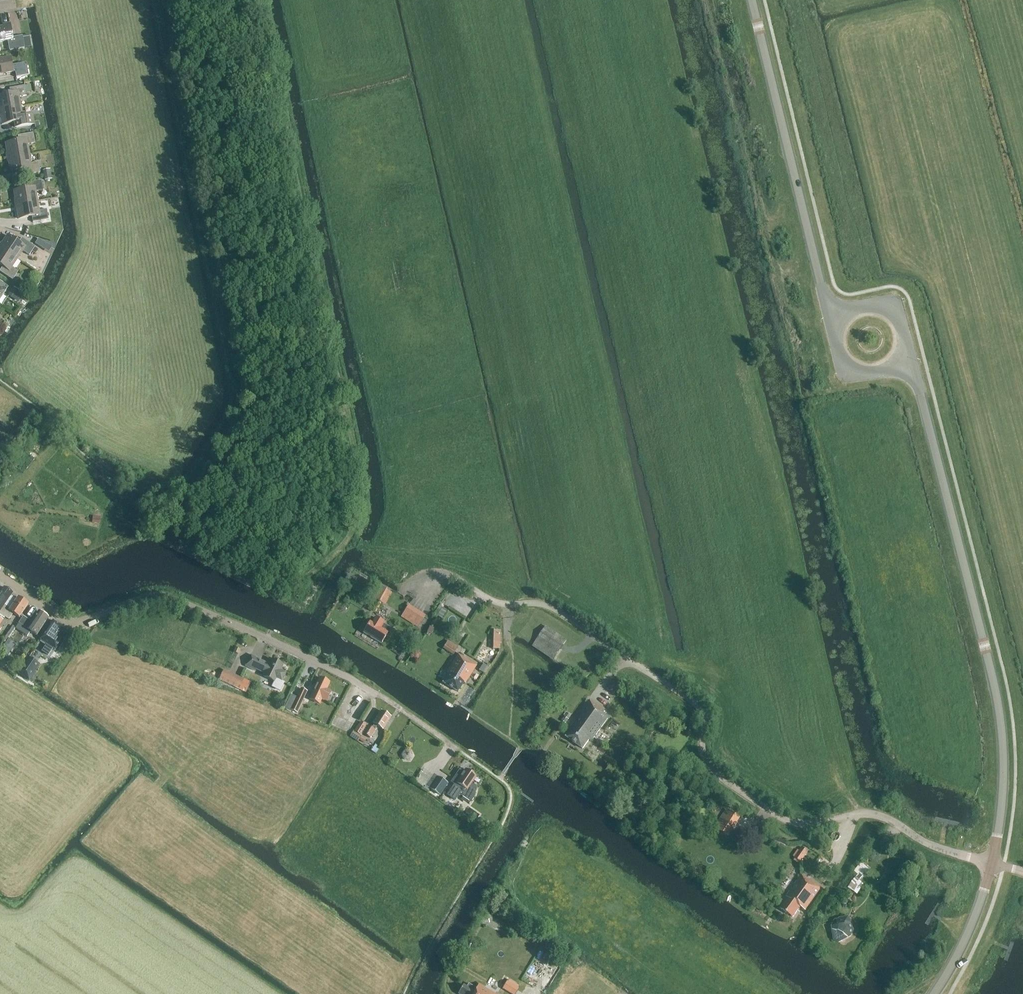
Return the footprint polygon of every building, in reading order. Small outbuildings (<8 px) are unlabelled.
[(9,24),(3,25),(3,27),(0,28),(0,42),(8,41),(10,51),(24,48),(22,36),(12,38),(9,24)] [(10,58),(0,59),(0,75),(15,72),(16,78),(28,76),(26,63),(12,66),(10,58)] [(21,107),(19,98),(27,97),(25,86),(9,89),(10,95),(0,97),(0,111),(21,107)] [(35,125),(35,129),(40,128),(39,122),(34,123),(33,115),(22,117),(21,107),(0,111),(0,116),(2,125),(15,122),(16,128),(35,125)] [(8,159),(29,155),(27,146),(35,144),(33,134),(18,137),(19,143),(5,145),(8,159)] [(29,155),(8,159),(10,172),(23,170),(24,176),(40,173),(38,163),(31,165),(29,155)] [(44,181),(52,180),(50,170),(43,171),(44,181)] [(16,206),(37,202),(35,193),(43,191),(41,181),(26,184),(27,190),(13,192),(16,206)] [(37,202),(16,206),(18,219),(32,217),(33,223),(48,220),(47,210),(39,212),(37,202)] [(17,259),(22,251),(29,256),(31,252),(35,255),(38,250),(22,239),(18,244),(7,236),(0,246),(0,248),(17,259)] [(51,251),(54,245),(40,237),(37,243),(51,251)] [(17,259),(0,248),(0,265),(3,267),(0,271),(0,272),(13,280),(18,272),(12,267),(17,259)] [(19,291),(14,288),(11,292),(16,296),(19,291)] [(368,591),(372,585),(357,577),(354,583),(368,591)] [(12,594),(13,592),(5,587),(4,588),(0,594),(0,611),(12,594)] [(385,606),(392,594),(381,588),(369,609),(376,613),(381,603),(385,606)] [(0,612),(0,615),(5,618),(9,620),(13,614),(19,618),(28,605),(18,598),(17,600),(11,596),(5,605),(0,612)] [(442,620),(448,611),(442,608),(437,616),(442,620)] [(23,617),(15,629),(27,637),(30,632),(36,636),(48,618),(39,612),(31,623),(23,617)] [(383,625),(384,623),(375,618),(371,624),(370,623),(363,633),(381,644),(386,636),(387,637),(391,630),(383,625)] [(48,657),(53,650),(67,630),(53,621),(39,640),(46,645),(42,652),(48,657)] [(553,661),(567,640),(546,626),(532,646),(553,661)] [(500,631),(492,631),(492,643),(500,644),(500,631)] [(453,655),(457,648),(448,641),(444,649),(453,655)] [(465,684),(476,666),(458,655),(447,673),(448,674),(443,683),(458,692),(463,683),(465,684)] [(251,656),(245,667),(255,671),(255,670),(264,674),(263,677),(274,682),(272,687),(280,691),(284,683),(282,682),(286,674),(280,671),(283,666),(271,660),(270,663),(269,664),(267,665),(267,664),(260,661),(260,660),(251,656)] [(39,665),(27,657),(17,673),(29,681),(39,665)] [(241,691),(246,680),(223,670),(218,680),(241,691)] [(327,699),(331,692),(326,690),(329,683),(319,678),(309,700),(319,704),(323,697),(327,699)] [(613,693),(619,686),(613,681),(607,689),(613,693)] [(303,700),(296,697),(290,695),(285,707),(290,710),(297,713),(303,700)] [(591,741),(608,717),(604,713),(605,711),(589,700),(570,727),(572,728),(566,737),(583,749),(589,740),(591,741)] [(382,730),(390,717),(381,711),(373,724),(374,725),(372,728),(368,726),(363,734),(370,738),(377,727),(382,730)] [(360,735),(367,725),(360,721),(354,731),(360,735)] [(353,731),(350,737),(358,742),(359,741),(361,737),(362,736),(360,735),(354,731),(353,731)] [(415,754),(410,748),(403,753),(408,759),(415,754)] [(464,772),(459,769),(450,783),(454,785),(447,796),(455,801),(459,795),(470,802),(473,798),(474,793),(475,788),(470,785),(475,777),(465,770),(464,772)] [(440,796),(448,784),(433,775),(425,786),(440,796)] [(727,809),(718,822),(732,831),(741,818),(727,809)] [(801,862),(808,851),(802,847),(794,858),(801,862)] [(864,860),(855,870),(860,874),(849,886),(858,894),(867,884),(862,879),(872,867),(864,860)] [(805,910),(820,888),(801,875),(786,897),(788,898),(780,909),(792,918),(800,907),(805,910)] [(839,943),(850,937),(853,931),(850,925),(852,922),(848,917),(839,918),(839,920),(835,920),(832,927),(834,940),(839,943)] [(519,989),(507,982),(502,989),(511,993),(516,993),(519,989)] [(458,993),(492,993),(483,989),(484,988),(479,985),(476,989),(468,984),(466,987),(463,985),(458,993)]
